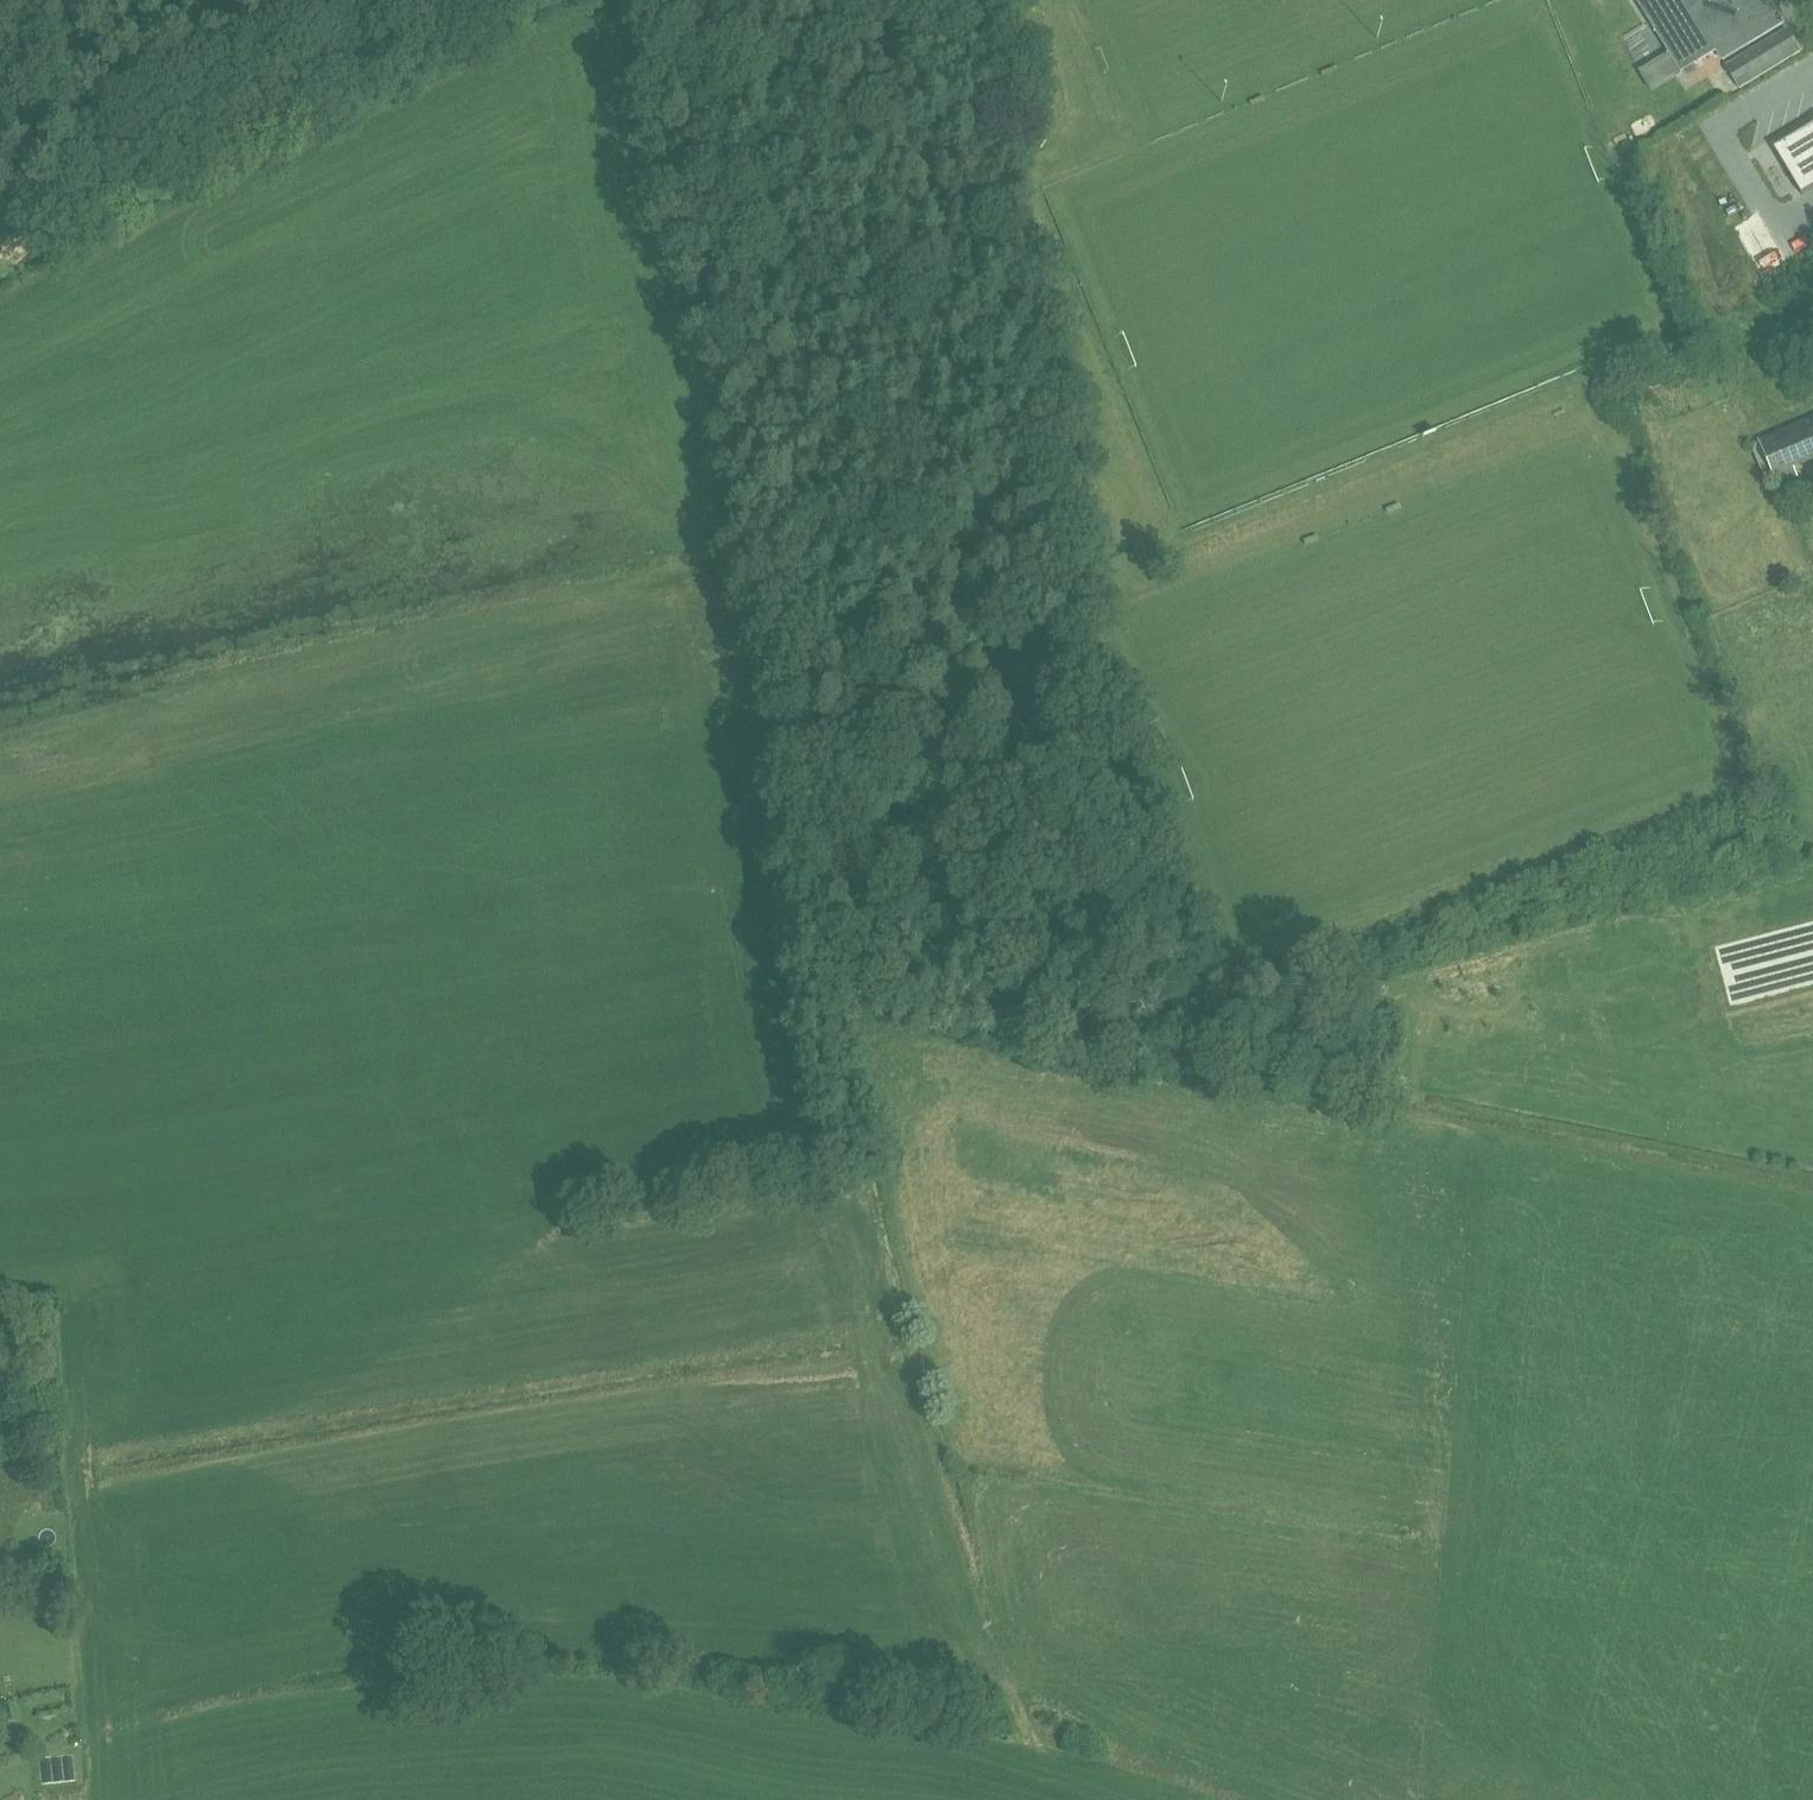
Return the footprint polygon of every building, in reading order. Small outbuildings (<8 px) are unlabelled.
[(1784,23),(1770,0),(1707,0),(1708,2),(1694,10),(1688,0),(1638,0),(1681,71),(1716,50),(1723,60),(1725,59),(1752,42),(1784,23)] [(1784,26),(1723,62),(1739,88),(1800,51),(1784,26)] [(1774,148),(1803,195),(1812,188),(1812,125),(1774,148)] [(1768,487),(1778,483),(1797,475),(1793,467),(1812,459),(1812,418),(1760,439),(1749,444),(1768,487)]
